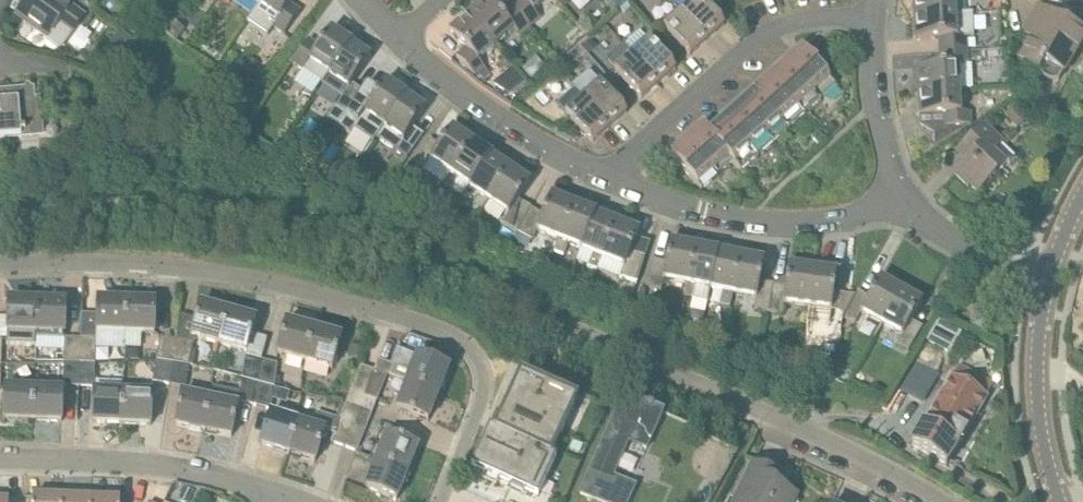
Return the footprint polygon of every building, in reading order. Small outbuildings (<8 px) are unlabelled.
[(84,14),(64,0),(43,0),(42,0),(26,0),(16,15),(61,47),(84,14)] [(248,20),(268,34),(273,27),(284,34),(300,12),(290,4),(293,0),(263,0),(259,5),(248,20)] [(502,15),(489,0),(482,0),(467,13),(496,44),(513,28),(520,36),(530,27),(511,6),(502,15)] [(545,0),(518,0),(511,6),(530,27),(540,18),(533,11),(545,0)] [(620,7),(625,11),(632,5),(628,0),(620,7)] [(707,39),(724,24),(702,0),(692,0),(680,10),(707,39)] [(955,13),(955,0),(913,0),(914,15),(955,13)] [(1082,21),(1082,0),(1045,0),(1082,21)] [(1021,59),(1040,71),(1045,62),(1064,72),(1082,40),(1082,33),(1066,24),(1039,8),(1031,22),(1032,29),(1037,31),(1033,37),(1021,59)] [(690,55),(707,39),(680,10),(663,25),(690,55)] [(955,13),(914,15),(915,39),(939,38),(939,51),(967,50),(966,36),(974,36),(973,12),(955,13)] [(467,13),(449,29),(465,47),(456,56),(474,76),(478,73),(483,79),(487,75),(489,73),(484,67),(478,60),(496,44),(467,13)] [(178,40),(185,30),(168,18),(161,28),(178,40)] [(308,39),(292,62),(303,70),(303,69),(323,83),(329,74),(351,42),(350,41),(350,42),(334,31),(334,30),(331,28),(319,46),(308,39)] [(640,32),(625,46),(632,54),(658,83),(675,68),(649,39),(647,40),(640,32)] [(126,33),(118,45),(129,53),(138,42),(126,33)] [(591,39),(583,47),(589,54),(598,46),(591,39)] [(329,74),(323,83),(342,97),(336,106),(346,114),(363,91),(352,83),(371,56),(369,55),(352,43),(351,42),(329,74)] [(804,113),(820,99),(836,85),(802,48),(771,76),(804,113)] [(918,91),(959,89),(958,65),(967,64),(967,50),(939,51),(940,65),(916,66),(918,91)] [(967,51),(967,61),(980,60),(980,50),(967,51)] [(641,98),(658,83),(632,54),(615,69),(641,98)] [(250,58),(243,66),(252,74),(259,65),(250,58)] [(576,68),(567,58),(556,68),(566,78),(576,68)] [(510,96),(517,90),(526,82),(513,67),(499,79),(492,84),(510,96)] [(773,141),(804,113),(771,76),(740,103),(773,141)] [(346,114),(338,126),(350,134),(354,128),(373,141),(377,136),(383,126),(406,94),(405,93),(405,94),(390,83),(386,80),(373,98),(363,91),(346,114)] [(583,97),(609,127),(626,112),(600,82),(583,97)] [(34,86),(34,87),(32,87),(28,83),(24,87),(0,89),(0,138),(21,136),(21,134),(25,134),(25,132),(38,131),(37,115),(42,114),(41,98),(35,98),(34,86)] [(574,88),(558,103),(566,112),(566,113),(592,142),(609,127),(583,97),(582,98),(574,88)] [(969,126),(971,126),(970,112),(960,113),(959,89),(918,91),(919,115),(942,114),(943,127),(933,128),(934,148),(953,136),(969,126)] [(383,126),(377,136),(397,150),(408,157),(424,134),(413,126),(426,108),(424,107),(423,107),(408,96),(406,94),(383,126)] [(743,168),(773,141),(740,103),(709,131),(743,168)] [(1006,114),(1017,128),(1029,118),(1017,104),(1006,114)] [(815,119),(813,121),(821,131),(823,129),(829,136),(836,129),(831,122),(827,126),(826,126),(822,121),(818,117),(815,119)] [(743,168),(709,131),(703,125),(671,154),(701,188),(732,161),(741,170),(743,168)] [(966,162),(955,173),(968,187),(970,185),(978,193),(1005,167),(1015,157),(1004,145),(1002,144),(997,138),(993,135),(984,125),(963,145),(973,155),(966,162)] [(450,173),(472,141),(455,129),(455,128),(453,127),(440,145),(429,138),(413,161),(424,169),(431,159),(450,173)] [(817,129),(810,136),(817,143),(824,137),(817,129)] [(1002,144),(1004,145),(1013,137),(1006,130),(997,138),(1002,144)] [(469,186),(492,154),(491,154),(490,154),(472,141),(450,173),(443,184),(451,189),(458,179),(469,186)] [(481,211),(489,200),(511,168),(492,155),(493,155),(492,154),(469,186),(480,194),(473,205),(481,211)] [(322,155),(316,164),(325,170),(331,160),(322,155)] [(530,207),(518,200),(531,182),(529,180),(528,181),(511,168),(489,200),(508,214),(502,223),(517,231),(530,207)] [(518,232),(513,241),(527,247),(532,240),(537,230),(559,239),(573,204),(554,195),(551,194),(543,214),(530,207),(517,231),(518,232)] [(581,248),(596,212),(594,212),(573,204),(559,239),(554,251),(563,255),(568,243),(581,248)] [(603,258),(617,222),(599,214),(600,214),(596,212),(581,248),(593,253),(588,265),(597,269),(601,257),(603,258)] [(645,256),(631,251),(640,231),(637,230),(617,222),(603,258),(624,265),(620,276),(637,282),(645,256)] [(686,283),(694,246),(673,241),(671,240),(666,262),(652,258),(643,284),(661,289),(663,279),(686,283)] [(709,288),(717,250),(716,250),(694,246),(686,283),(684,296),(694,298),(696,286),(709,288)] [(733,293),(741,255),(719,251),(719,250),(717,250),(709,288),(723,291),(720,304),(730,306),(732,293),(733,293)] [(772,284),(760,281),(764,260),(762,259),(762,260),(741,255),(733,293),(756,298),(754,308),(767,311),(772,284)] [(807,306),(812,268),(791,265),(788,264),(785,286),(772,284),(767,311),(782,314),(783,303),(807,306)] [(855,296),(833,293),(837,271),(834,270),(834,271),(812,268),(807,306),(804,324),(842,329),(842,322),(843,318),(845,312),(855,296)] [(858,290),(855,296),(845,312),(843,318),(855,321),(861,311),(882,323),(901,290),(883,279),(880,277),(869,296),(858,290)] [(922,328),(911,321),(922,302),(920,300),(920,301),(901,290),(882,323),(902,335),(896,344),(908,351),(922,328)] [(97,297),(95,333),(125,334),(126,298),(97,297)] [(126,298),(125,334),(155,335),(156,299),(126,298)] [(36,331),(37,301),(9,300),(9,299),(8,299),(7,330),(36,331)] [(36,331),(36,336),(66,337),(66,332),(65,332),(66,301),(65,301),(65,302),(37,301),(36,331)] [(219,343),(228,312),(201,304),(192,335),(219,343)] [(986,332),(993,318),(977,311),(970,324),(986,332)] [(219,343),(247,351),(256,320),(228,312),(219,343)] [(937,319),(925,340),(949,354),(961,333),(937,319)] [(305,361),(314,329),(286,321),(277,353),(305,361)] [(305,361),(332,369),(341,337),(314,329),(305,361)] [(562,355),(567,344),(549,335),(544,346),(562,355)] [(156,345),(156,337),(130,336),(130,344),(156,345)] [(173,362),(177,339),(162,336),(157,359),(173,362)] [(79,362),(80,337),(66,337),(64,361),(79,362)] [(79,362),(96,362),(97,338),(80,337),(79,362)] [(173,362),(190,365),(194,342),(177,339),(173,362)] [(363,346),(350,344),(348,354),(361,356),(363,346)] [(779,353),(763,346),(762,351),(758,359),(774,366),(777,359),(779,353)] [(125,348),(125,360),(139,360),(139,349),(125,348)] [(258,382),(262,359),(246,355),(242,378),(258,382)] [(408,381),(438,393),(448,367),(418,355),(415,356),(412,365),(393,365),(378,359),(374,370),(364,396),(377,401),(388,374),(407,382),(408,381)] [(169,384),(173,362),(157,359),(153,381),(169,384)] [(258,382),(275,386),(278,363),(262,359),(258,382)] [(78,386),(79,362),(64,361),(63,385),(78,386)] [(95,387),(96,362),(79,362),(78,386),(95,387)] [(186,387),(190,365),(173,362),(169,384),(186,387)] [(576,399),(578,393),(561,385),(565,371),(567,368),(558,364),(556,367),(549,377),(540,373),(537,381),(521,374),(496,428),(551,454),(576,399)] [(364,396),(374,370),(361,365),(351,390),(364,396)] [(255,403),(258,382),(242,378),(240,391),(213,386),(211,398),(210,398),(203,431),(231,437),(239,399),(255,403)] [(951,378),(911,446),(947,466),(949,462),(986,398),(985,398),(951,378)] [(428,420),(438,393),(408,381),(407,382),(397,408),(428,420)] [(272,408),(275,386),(258,382),(255,403),(272,408)] [(33,420),(34,389),(5,388),(4,419),(5,419),(33,420)] [(62,421),(63,390),(34,389),(33,420),(61,421),(62,421)] [(377,401),(364,396),(351,390),(346,403),(372,414),(377,401)] [(122,423),(123,392),(94,391),(93,423),(94,423),(94,422),(122,423)] [(151,425),(152,393),(123,392),(122,423),(150,424),(150,425),(151,425)] [(203,431),(210,398),(182,393),(175,425),(203,431)] [(580,493),(601,501),(629,501),(636,484),(612,474),(628,441),(647,449),(663,412),(652,408),(653,407),(649,405),(648,406),(632,399),(629,408),(619,404),(591,468),(588,475),(580,493)] [(367,426),(372,414),(346,403),(341,416),(354,421),(367,426)] [(354,421),(341,416),(340,420),(317,411),(311,426),(298,421),(288,453),(315,462),(325,431),(334,434),(332,441),(344,446),(354,421)] [(288,453),(298,421),(270,413),(261,445),(288,453)] [(357,451),(367,426),(354,421),(344,446),(357,451)] [(549,457),(551,454),(496,428),(495,428),(496,428),(494,431),(490,429),(473,466),(537,496),(554,459),(549,457)] [(376,461),(407,473),(417,446),(387,434),(376,461)] [(584,445),(573,440),(569,448),(580,453),(584,445)] [(397,499),(407,473),(376,461),(366,487),(397,499)] [(798,495),(778,486),(782,478),(752,462),(732,501),(794,501),(798,495)]
